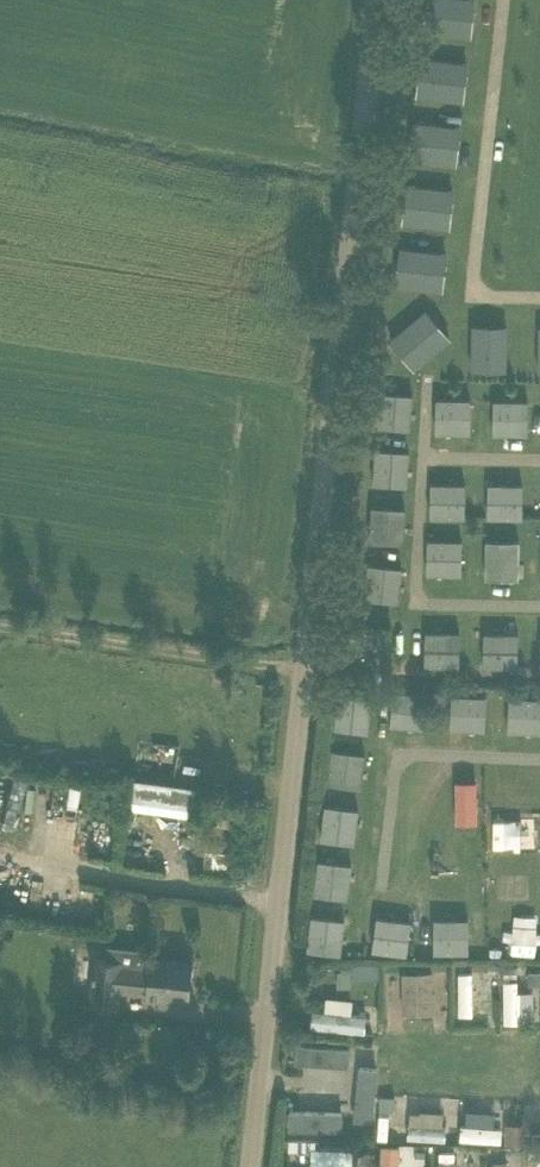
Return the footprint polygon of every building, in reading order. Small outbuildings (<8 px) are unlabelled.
[(378,391),(376,424),(409,426),(411,393),(378,391)] [(437,398),(436,431),(469,431),(470,398),(437,398)] [(494,400),(494,433),(527,433),(527,400),(494,400)] [(375,449),(373,482),(407,484),(408,451),(375,449)] [(431,483),(430,516),(464,516),(464,483),(431,483)] [(489,483),(488,516),(522,517),(522,484),(489,483)] [(370,505),(369,538),(403,540),(404,507),(370,505)] [(427,540),(427,573),(461,573),(461,540),(427,540)] [(486,540),(486,577),(518,577),(518,540),(486,540)] [(368,564),(365,597),(398,600),(401,567),(368,564)] [(426,630),(425,665),(461,666),(462,631),(426,630)] [(485,630),(484,666),(519,667),(521,632),(485,630)] [(394,689),(391,723),(426,727),(429,693),(394,689)] [(338,692),(334,726),(369,731),(373,696),(338,692)] [(452,693),(451,727),(486,728),(487,694),(452,693)] [(508,729),(539,730),(539,696),(509,695),(508,729)] [(331,748),(327,782),(362,786),(366,752),(331,748)] [(198,806),(202,786),(133,773),(129,792),(198,806)] [(325,803),(321,838),(355,842),(359,807),(325,803)] [(318,858),(314,893),(349,897),(353,862),(318,858)] [(311,914),(307,949),(341,953),(345,918),(311,914)] [(376,915),(372,950),(407,954),(411,919),(376,915)] [(434,918),(434,952),(467,952),(468,918),(434,918)] [(189,997),(193,960),(149,955),(147,969),(119,966),(120,960),(93,958),(88,1005),(116,1008),(118,990),(189,997)] [(340,977),(377,977),(377,961),(339,962),(340,977)] [(504,967),(504,977),(516,978),(516,967),(504,967)] [(458,969),(459,1012),(483,1012),(482,968),(458,969)] [(402,971),(403,1011),(434,1010),(432,970),(402,971)] [(352,1011),(353,995),(326,994),(325,1008),(312,1007),(312,1027),(366,1029),(367,1011),(352,1011)] [(296,1041),(295,1060),(350,1062),(350,1043),(296,1041)] [(355,1116),(374,1116),(376,1064),(357,1063),(355,1116)] [(380,1095),(379,1110),(393,1111),(394,1096),(380,1095)] [(289,1107),(288,1126),(344,1127),(344,1107),(289,1107)] [(494,1123),(494,1109),(467,1107),(466,1123),(461,1123),(460,1137),(502,1140),(503,1123),(494,1123)] [(409,1136),(444,1137),(445,1109),(410,1108),(409,1136)] [(354,1164),(354,1145),(312,1145),(312,1164),(354,1164)] [(357,1166),(371,1166),(371,1150),(358,1150),(357,1166)] [(387,1150),(387,1166),(417,1166),(418,1151),(387,1150)] [(528,1164),(539,1164),(539,1150),(528,1150),(528,1164)] [(480,1154),(466,1154),(465,1166),(479,1166),(480,1154)]
